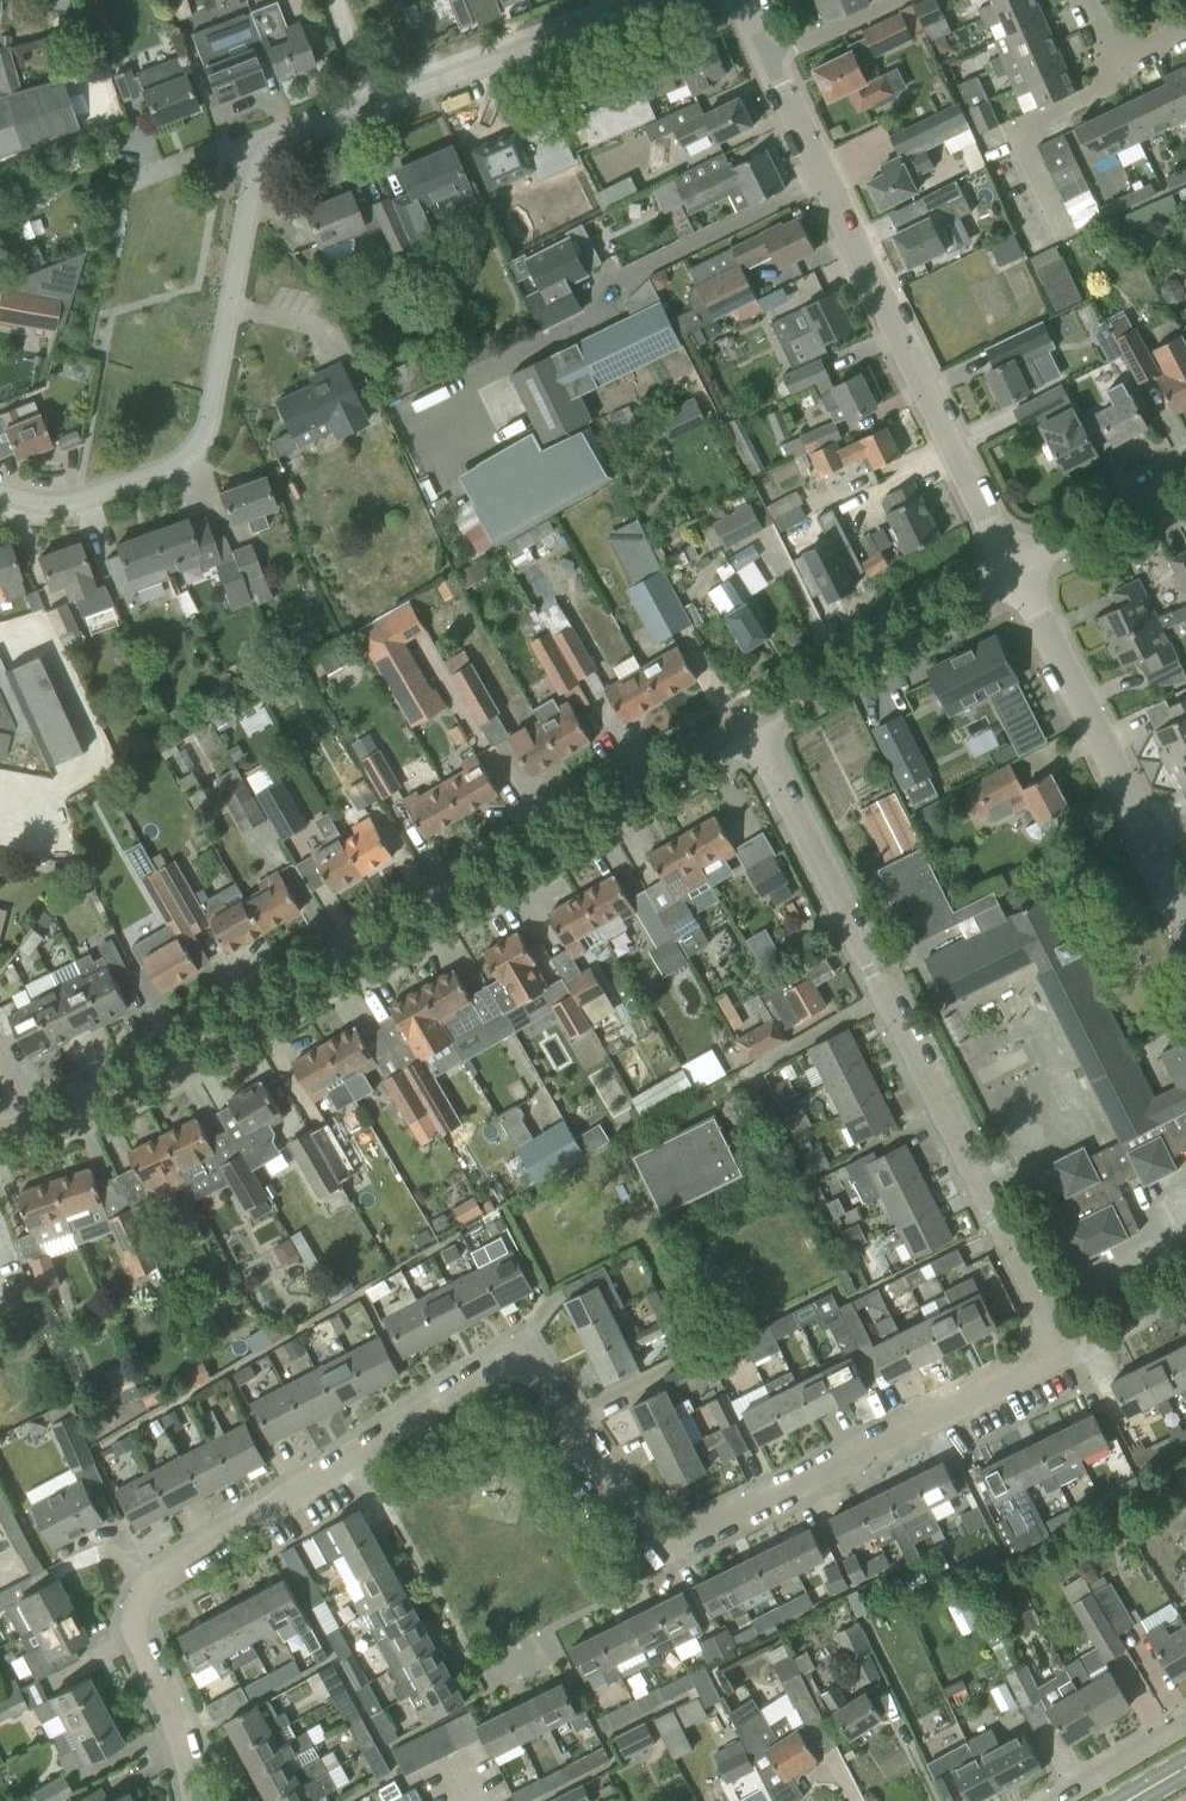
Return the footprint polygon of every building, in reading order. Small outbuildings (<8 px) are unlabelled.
[(447,0),(459,29),(476,22),(476,23),(500,13),(498,9),(520,0),(448,0),(447,0)] [(828,20),(870,2),(870,0),(820,0),(828,20)] [(929,41),(951,31),(937,0),(925,0),(913,6),(929,41)] [(1007,35),(1044,19),(1036,0),(1025,0),(982,18),(982,17),(974,21),(978,31),(1001,22),(1007,35)] [(982,17),(982,18),(1025,0),(993,0),(994,2),(978,9),(982,17)] [(251,13),(249,13),(256,32),(269,68),(272,67),(276,78),(314,64),(297,21),(285,26),(276,2),(251,12),(251,13)] [(256,32),(249,13),(244,16),(243,14),(235,16),(242,33),(222,41),(215,24),(190,34),(217,101),(264,83),(259,71),(269,68),(256,32)] [(851,51),(814,69),(829,100),(849,91),(858,110),(875,102),(877,106),(896,97),(893,92),(905,86),(897,70),(885,75),(868,84),(858,64),(913,37),(901,13),(863,31),(865,37),(848,45),(851,51)] [(989,59),(994,70),(1055,43),(1044,19),(1007,35),(1013,49),(989,59)] [(9,47),(10,36),(0,36),(0,46),(9,47)] [(96,45),(106,70),(122,63),(112,38),(96,45)] [(1007,73),(1014,88),(1065,66),(1055,43),(994,70),(997,77),(1007,73)] [(650,68),(659,90),(661,94),(688,84),(693,95),(713,86),(711,80),(726,74),(715,46),(681,60),(679,56),(650,68)] [(30,88),(30,87),(23,67),(15,70),(8,48),(0,50),(0,95),(30,88)] [(134,73),(135,76),(133,77),(130,69),(114,74),(123,99),(142,92),(155,125),(197,109),(176,56),(134,73)] [(1065,66),(1014,88),(1018,96),(1033,90),(1040,107),(1076,91),(1065,66)] [(1168,83),(1169,83),(1183,112),(1184,112),(1185,111),(1185,67),(1165,77),(1168,83)] [(78,128),(60,78),(30,87),(30,88),(0,95),(0,156),(78,128)] [(957,85),(964,99),(979,93),(972,78),(957,85)] [(1168,83),(1146,94),(1163,129),(1185,117),(1185,115),(1184,112),(1183,112),(1169,83),(1168,83)] [(643,88),(577,116),(591,146),(656,117),(643,88)] [(1146,94),(1124,104),(1141,139),(1163,129),(1146,94)] [(644,128),(651,141),(673,130),(681,147),(711,132),(716,143),(754,125),(740,96),(704,114),(698,102),(644,128)] [(968,108),(980,133),(1000,124),(988,99),(968,108)] [(885,174),(868,182),(881,208),(918,190),(912,178),(920,174),(934,167),(926,149),(944,140),(950,153),(975,141),(959,102),(889,135),(900,157),(881,166),(885,174)] [(1124,104),(1099,116),(1116,151),(1141,139),(1124,104)] [(1116,151),(1099,116),(1075,128),(1092,163),(1116,151)] [(521,125),(477,144),(492,179),(540,158),(544,167),(574,154),(559,119),(525,134),(521,125)] [(1037,146),(1044,160),(1070,147),(1063,134),(1037,146)] [(1044,160),(1050,173),(1076,161),(1070,147),(1044,160)] [(412,201),(396,207),(411,243),(438,232),(427,208),(468,191),(450,149),(399,171),(412,201)] [(785,181),(778,167),(776,168),(768,150),(734,166),(732,162),(729,163),(724,152),(674,176),(680,189),(690,211),(743,185),(752,204),(786,188),(783,182),(785,181)] [(1050,173),(1057,187),(1083,175),(1076,161),(1050,173)] [(1182,169),(1168,175),(1173,186),(1185,180),(1185,177),(1182,169)] [(1083,175),(1057,187),(1064,201),(1090,189),(1083,175)] [(658,199),(680,189),(674,176),(652,187),(658,199)] [(628,177),(596,194),(603,208),(636,191),(628,177)] [(1151,183),(1135,190),(1140,200),(1155,193),(1151,183)] [(894,235),(909,266),(947,248),(937,227),(985,204),(977,187),(956,197),(950,184),(921,198),(927,211),(930,218),(894,235)] [(1140,200),(1135,190),(1098,206),(1103,217),(1140,200)] [(318,244),(325,262),(352,250),(353,248),(354,243),(354,240),(353,237),(379,226),(391,252),(407,245),(386,199),(372,205),(355,211),(348,192),(330,199),(328,194),(319,197),(322,202),(304,210),(304,211),(299,213),(313,246),(318,244)] [(1124,215),(1130,229),(1157,218),(1150,204),(1124,215)] [(534,246),(547,239),(535,216),(510,228),(515,239),(527,233),(534,246)] [(736,307),(755,297),(756,297),(743,269),(772,255),(778,267),(815,249),(800,219),(784,226),(782,222),(689,269),(696,284),(691,287),(687,296),(693,307),(671,318),(679,335),(736,307)] [(1102,257),(1117,250),(1108,230),(1093,237),(1102,257)] [(1012,233),(989,244),(999,265),(1022,254),(1012,233)] [(543,287),(526,296),(542,328),(583,308),(570,282),(589,272),(587,269),(603,261),(595,246),(580,254),(571,235),(528,257),(543,287)] [(21,257),(13,236),(0,240),(0,265),(21,257)] [(54,332),(55,329),(62,330),(85,250),(2,285),(2,289),(0,289),(0,323),(54,332)] [(40,254),(30,258),(33,267),(44,263),(40,254)] [(1062,255),(1035,267),(1056,311),(1082,299),(1062,255)] [(793,302),(824,289),(817,271),(785,285),(793,302)] [(559,349),(511,373),(538,429),(544,442),(591,419),(579,394),(682,344),(660,301),(649,278),(640,286),(650,306),(630,315),(559,350),(559,349)] [(823,344),(854,329),(836,291),(771,323),(781,345),(799,337),(810,359),(827,351),(823,344)] [(762,311),(755,297),(736,307),(742,320),(762,311)] [(715,319),(704,325),(709,335),(716,332),(718,326),(715,319)] [(1106,320),(1092,328),(1110,361),(1124,354),(1116,338),(1106,320)] [(1043,321),(986,349),(995,368),(987,372),(1003,404),(1024,394),(1031,390),(1044,384),(1031,359),(1043,353),(1050,350),(1056,347),(1043,321)] [(704,325),(691,331),(697,344),(710,337),(709,335),(704,325)] [(1124,354),(1139,383),(1158,373),(1135,328),(1116,338),(1124,354)] [(1182,334),(1154,349),(1169,378),(1159,383),(1174,411),(1185,405),(1185,341),(1182,334)] [(396,395),(424,381),(413,359),(385,373),(396,395)] [(792,394),(828,376),(821,360),(785,377),(792,394)] [(271,447),(276,456),(297,446),(292,435),(313,425),(319,436),(330,431),(334,439),(367,424),(339,365),(320,374),(322,380),(276,401),(290,431),(274,439),(272,441),(272,443),(271,445),(271,447)] [(813,385),(827,412),(829,410),(834,420),(801,434),(801,436),(787,442),(793,457),(841,436),(835,422),(846,417),(847,420),(876,406),(875,402),(879,400),(873,388),(869,390),(860,374),(834,387),(829,378),(813,385)] [(1147,425),(1136,404),(1130,393),(1129,394),(1122,382),(1107,390),(1113,402),(1081,419),(1094,446),(1111,437),(1114,443),(1147,425)] [(1094,446),(1081,419),(1080,420),(1062,384),(1012,410),(1021,428),(1038,419),(1049,439),(1064,469),(1079,461),(1080,464),(1083,465),(1094,459),(1095,456),(1094,453),(1097,452),(1094,446)] [(16,459),(51,445),(33,400),(0,414),(0,457),(13,452),(16,459)] [(793,434),(782,408),(767,414),(778,440),(793,434)] [(836,440),(808,453),(820,476),(862,456),(869,471),(874,469),(880,466),(901,455),(886,426),(865,436),(840,448),(836,440)] [(244,520),(249,534),(268,527),(263,513),(275,509),(264,476),(219,492),(230,524),(244,520)] [(887,512),(907,553),(940,536),(914,481),(888,494),(896,508),(887,512)] [(293,482),(288,484),(295,498),(300,496),(293,482)] [(772,504),(790,543),(815,530),(797,492),(772,504)] [(771,524),(760,500),(751,504),(751,503),(713,523),(725,548),(771,524)] [(830,547),(801,561),(810,578),(814,576),(829,605),(854,592),(847,578),(861,571),(829,509),(815,517),(830,547)] [(186,519),(150,533),(166,574),(176,569),(177,571),(199,563),(201,568),(220,562),(204,519),(188,525),(186,519)] [(485,522),(469,531),(481,553),(498,543),(485,522)] [(623,531),(609,538),(644,604),(662,638),(691,623),(673,589),(672,590),(640,524),(623,531)] [(166,574),(150,533),(116,545),(119,554),(105,559),(119,596),(167,579),(166,574)] [(94,588),(89,575),(90,574),(79,543),(38,558),(50,590),(61,587),(67,601),(74,598),(80,616),(112,605),(103,585),(94,588)] [(230,550),(233,559),(234,559),(241,581),(243,580),(244,581),(245,580),(256,605),(272,599),(262,575),(250,543),(230,550)] [(9,544),(0,547),(0,585),(6,602),(25,596),(19,579),(20,579),(9,544)] [(1185,592),(1185,550),(1169,559),(1185,592)] [(866,560),(860,563),(863,568),(868,576),(888,564),(880,551),(871,557),(866,560)] [(684,552),(669,559),(674,570),(689,562),(684,552)] [(707,554),(700,559),(704,566),(711,561),(707,554)] [(562,557),(554,563),(555,573),(564,578),(573,571),(572,561),(562,557)] [(234,559),(233,559),(215,567),(230,610),(250,602),(243,581),(244,581),(243,580),(241,581),(234,559)] [(457,573),(466,588),(487,577),(478,561),(457,573)] [(708,592),(733,630),(746,651),(772,634),(761,618),(764,615),(730,561),(716,569),(723,581),(708,592)] [(1102,630),(1108,643),(1159,618),(1158,617),(1154,609),(1148,611),(1141,597),(1146,595),(1138,579),(1112,592),(1119,606),(1099,616),(1105,628),(1102,630)] [(45,611),(64,653),(84,643),(65,601),(45,611)] [(1108,643),(1115,656),(1118,654),(1124,666),(1137,660),(1144,674),(1164,664),(1174,683),(1185,681),(1185,675),(1169,640),(1163,643),(1158,632),(1164,630),(1164,629),(1177,623),(1171,611),(1158,617),(1159,618),(1108,643)] [(363,629),(409,729),(448,712),(402,612),(363,629)] [(280,644),(287,659),(324,641),(317,626),(280,644)] [(553,637),(577,678),(596,668),(572,626),(553,637)] [(531,641),(550,673),(567,663),(548,631),(531,641)] [(974,647),(929,669),(943,696),(951,712),(989,692),(1006,726),(1031,713),(1015,680),(1016,679),(995,637),(974,647)] [(325,652),(336,670),(346,663),(335,645),(325,652)] [(641,666),(641,668),(660,700),(697,678),(678,645),(641,666)] [(43,653),(4,671),(33,735),(47,766),(87,748),(43,653)] [(12,730),(33,735),(4,671),(0,662),(0,727),(12,730)] [(472,663),(451,675),(480,724),(500,713),(472,663)] [(660,700),(641,668),(604,689),(623,721),(660,700)] [(245,690),(237,677),(231,680),(230,677),(221,681),(230,698),(245,690)] [(540,719),(539,720),(560,758),(591,740),(568,701),(558,707),(553,698),(534,709),(540,719)] [(1164,761),(1185,751),(1185,698),(1166,707),(1173,722),(1156,730),(1164,747),(1158,750),(1164,761)] [(167,712),(175,730),(189,723),(181,706),(167,712)] [(212,719),(221,733),(237,722),(228,708),(212,719)] [(928,777),(900,718),(875,730),(903,789),(928,777)] [(560,758),(539,720),(527,727),(525,725),(508,735),(531,775),(560,758)] [(461,723),(449,728),(456,745),(468,739),(461,723)] [(5,757),(10,734),(0,732),(0,756),(5,757)] [(352,744),(361,759),(378,750),(369,734),(352,744)] [(195,766),(185,747),(173,754),(183,772),(195,766)] [(378,750),(361,759),(358,761),(381,800),(402,787),(380,749),(378,750)] [(1164,761),(1170,773),(1176,770),(1184,787),(1185,786),(1185,751),(1164,761)] [(464,768),(441,781),(461,815),(499,794),(475,753),(460,762),(464,768)] [(1011,764),(965,787),(976,809),(980,815),(989,811),(995,822),(1015,812),(1029,805),(1037,822),(1025,827),(1029,835),(1032,837),(1036,838),(1039,839),(1043,838),(1055,831),(1057,828),(1058,823),(1058,818),(1056,815),(1069,808),(1051,773),(1023,787),(1011,764)] [(246,777),(283,840),(307,826),(281,779),(279,781),(270,765),(246,777)] [(219,791),(242,833),(267,820),(244,778),(242,778),(236,767),(214,779),(221,790),(219,791)] [(344,786),(358,811),(378,800),(364,775),(344,786)] [(461,815),(441,781),(419,794),(417,791),(403,799),(425,837),(461,815)] [(102,782),(91,789),(97,799),(108,793),(102,782)] [(860,806),(886,859),(922,841),(896,789),(860,806)] [(355,833),(343,840),(362,873),(393,855),(370,816),(351,826),(355,833)] [(716,816),(682,836),(701,867),(720,856),(723,860),(737,852),(716,816)] [(362,873),(343,840),(337,830),(325,837),(327,841),(310,851),(333,890),(362,873)] [(701,867),(682,836),(649,855),(674,899),(708,880),(701,867)] [(946,1002),(1036,957),(1042,970),(1038,972),(1122,1140),(1089,1156),(1084,1145),(1049,1163),(1067,1197),(1069,1196),(1080,1218),(1060,1228),(1078,1262),(1128,1237),(1127,1235),(1139,1230),(1116,1185),(1137,1174),(1143,1186),(1177,1169),(1171,1157),(1185,1150),(1185,1039),(1162,1051),(1180,1087),(1154,1099),(1081,952),(1082,952),(1075,937),(1069,939),(1048,896),(1014,913),(1014,914),(1007,918),(993,891),(954,911),(922,847),(879,869),(895,901),(905,896),(911,906),(900,911),(916,944),(973,915),(981,931),(925,959),(946,1002)] [(5,873),(9,853),(0,851),(0,872),(5,873)] [(160,853),(151,858),(157,870),(167,864),(160,853)] [(746,872),(760,895),(787,880),(773,856),(746,872)] [(157,870),(155,871),(193,934),(211,924),(227,952),(263,931),(244,899),(228,908),(224,901),(204,912),(174,860),(167,864),(157,870)] [(1016,868),(1001,875),(1008,891),(1024,884),(1016,868)] [(261,889),(244,899),(263,931),(301,909),(278,870),(257,882),(261,889)] [(155,871),(140,879),(172,935),(140,954),(162,990),(199,968),(182,940),(193,934),(155,871)] [(622,921),(637,912),(615,875),(547,914),(573,959),(587,951),(579,938),(619,915),(622,921)] [(659,914),(674,940),(691,930),(699,925),(684,901),(659,914)] [(751,936),(765,964),(784,954),(770,926),(751,936)] [(33,929),(26,939),(36,946),(37,947),(44,937),(33,929)] [(550,988),(534,962),(535,961),(518,931),(483,952),(499,980),(487,987),(503,1015),(550,988)] [(36,946),(26,939),(19,949),(29,957),(37,947),(36,946)] [(129,1007),(116,981),(130,974),(117,949),(93,961),(90,953),(75,961),(105,1023),(119,1016),(117,1013),(129,1007)] [(50,973),(57,988),(79,1031),(89,1026),(91,1030),(105,1023),(75,961),(50,973)] [(565,981),(580,1007),(605,992),(590,967),(565,981)] [(485,1022),(476,1007),(454,969),(421,988),(453,1040),(485,1022)] [(771,999),(787,1027),(825,1006),(808,977),(771,999)] [(34,1002),(56,1047),(69,1040),(68,1037),(79,1031),(57,988),(33,1000),(34,1002)] [(453,1040),(421,988),(390,1006),(411,1044),(423,1037),(432,1052),(453,1040)] [(570,995),(552,1006),(571,1039),(589,1028),(570,995)] [(56,1047),(34,1002),(19,1009),(15,1000),(3,1005),(28,1056),(40,1051),(42,1054),(56,1047)] [(786,1040),(773,1017),(734,1039),(747,1062),(786,1040)] [(356,1026),(324,1045),(343,1077),(342,1077),(355,1100),(373,1090),(363,1072),(378,1063),(368,1047),(356,1026)] [(808,1048),(824,1080),(864,1060),(848,1029),(808,1048)] [(324,1045),(292,1063),(304,1084),(316,1106),(331,1097),(338,1110),(355,1100),(342,1077),(343,1077),(324,1045)] [(405,1071),(428,1110),(449,1146),(457,1141),(445,1120),(455,1114),(446,1099),(449,1098),(424,1056),(421,1057),(403,1068),(405,1071)] [(824,1080),(840,1111),(879,1091),(864,1060),(824,1080)] [(645,1122),(697,1092),(683,1068),(631,1098),(636,1106),(645,1122)] [(409,1121),(428,1110),(405,1071),(386,1082),(409,1121)] [(230,1105),(217,1112),(251,1170),(265,1162),(258,1149),(273,1140),(275,1132),(271,1124),(283,1117),(262,1080),(227,1101),(230,1105)] [(770,1087),(777,1101),(793,1094),(786,1080),(770,1087)] [(879,1091),(840,1111),(856,1142),(895,1122),(879,1091)] [(636,1106),(628,1110),(637,1126),(645,1122),(636,1106)] [(632,1154),(661,1215),(745,1174),(715,1113),(632,1154)] [(198,1118),(162,1135),(187,1183),(191,1182),(213,1171),(208,1159),(216,1155),(198,1118)] [(585,1156),(564,1120),(516,1148),(537,1185),(585,1156)] [(310,1131),(341,1181),(357,1172),(327,1122),(310,1131)] [(289,1142),(320,1196),(341,1184),(310,1131),(310,1130),(289,1142)] [(187,1183),(162,1135),(128,1153),(153,1202),(188,1185),(187,1184),(187,1183)] [(805,1154),(803,1155),(812,1173),(830,1165),(821,1147),(814,1150),(811,1144),(802,1149),(805,1154)] [(865,1203),(881,1195),(921,1175),(905,1144),(880,1157),(876,1149),(846,1165),(865,1203)] [(221,1166),(242,1210),(264,1199),(242,1155),(221,1166)] [(91,1168),(54,1181),(66,1216),(70,1227),(91,1219),(90,1215),(105,1209),(99,1191),(96,1183),(91,1168)] [(881,1195),(897,1226),(937,1206),(921,1175),(881,1195)] [(54,1181),(17,1194),(31,1233),(35,1232),(39,1243),(61,1235),(71,1232),(70,1227),(66,1216),(54,1181)] [(270,1182),(262,1187),(269,1198),(277,1194),(270,1182)] [(475,1196),(464,1202),(473,1217),(483,1210),(475,1196)] [(838,1197),(826,1202),(834,1218),(845,1212),(838,1197)] [(937,1206),(897,1226),(913,1257),(952,1237),(937,1206)] [(141,1236),(128,1208),(108,1218),(120,1245),(134,1277),(154,1267),(141,1236)] [(135,1216),(144,1234),(158,1227),(150,1209),(135,1216)] [(841,1231),(850,1249),(866,1241),(857,1223),(841,1231)] [(303,1229),(295,1233),(312,1266),(321,1261),(303,1229)] [(856,1248),(862,1261),(879,1253),(873,1240),(856,1248)] [(930,1262),(936,1275),(964,1261),(958,1248),(930,1262)] [(511,1250),(479,1267),(499,1307),(531,1290),(511,1250)] [(30,1260),(42,1291),(60,1284),(50,1253),(30,1260)] [(835,1269),(848,1295),(857,1290),(844,1264),(835,1269)] [(565,1301),(579,1328),(612,1311),(612,1312),(624,1306),(604,1265),(587,1274),(593,1287),(565,1301)] [(479,1267),(447,1283),(468,1323),(499,1307),(479,1267)] [(919,1267),(904,1275),(911,1287),(925,1280),(919,1267)] [(911,1287),(904,1275),(889,1282),(895,1295),(911,1287)] [(444,1276),(438,1279),(441,1286),(447,1283),(444,1276)] [(969,1339),(996,1326),(971,1276),(944,1290),(952,1305),(969,1339)] [(441,1286),(416,1299),(436,1339),(468,1323),(447,1283),(441,1286)] [(645,1294),(659,1321),(669,1316),(656,1289),(645,1294)] [(800,1324),(838,1306),(831,1292),(794,1311),(800,1324)] [(416,1299),(384,1316),(404,1356),(436,1339),(416,1299)] [(850,1301),(839,1307),(858,1347),(871,1341),(850,1301)] [(579,1328),(580,1331),(574,1335),(580,1348),(587,1345),(592,1355),(625,1338),(638,1332),(625,1305),(624,1306),(612,1312),(612,1311),(579,1328)] [(952,1305),(926,1318),(943,1352),(969,1339),(952,1305)] [(824,1314),(844,1354),(858,1347),(839,1307),(824,1314)] [(800,1324),(794,1311),(767,1324),(774,1337),(800,1324)] [(898,1331),(899,1331),(891,1314),(875,1322),(881,1335),(886,1333),(888,1338),(872,1346),(889,1379),(916,1366),(898,1331)] [(669,1316),(659,1321),(661,1326),(630,1342),(633,1349),(665,1334),(672,1348),(669,1349),(673,1356),(686,1350),(669,1316)] [(926,1318),(899,1331),(898,1331),(916,1366),(943,1352),(926,1318)] [(328,1320),(320,1324),(326,1336),(334,1331),(328,1320)] [(276,1321),(264,1328),(271,1341),(278,1336),(283,1333),(276,1321)] [(748,1350),(774,1337),(767,1324),(741,1337),(748,1350)] [(239,1336),(247,1350),(265,1340),(258,1326),(239,1336)] [(21,1331),(8,1335),(12,1349),(25,1344),(21,1331)] [(283,1344),(292,1361),(306,1353),(296,1337),(283,1344)] [(378,1337),(346,1353),(367,1392),(398,1376),(378,1337)] [(714,1367),(748,1350),(741,1337),(707,1354),(714,1367)] [(625,1338),(592,1355),(594,1359),(591,1360),(590,1363),(595,1372),(598,1373),(600,1372),(605,1382),(639,1365),(625,1338)] [(1165,1354),(1182,1389),(1181,1389),(1185,1399),(1185,1344),(1165,1354)] [(346,1353),(315,1369),(335,1408),(367,1392),(346,1353)] [(714,1367),(707,1354),(663,1376),(669,1388),(714,1367)] [(1165,1354),(1139,1368),(1156,1402),(1155,1403),(1161,1414),(1172,1409),(1166,1397),(1181,1389),(1182,1389),(1165,1354)] [(850,1355),(823,1369),(841,1403),(867,1390),(850,1355)] [(205,1365),(186,1374),(192,1388),(211,1376),(205,1365)] [(105,1376),(113,1396),(116,1395),(121,1406),(141,1398),(128,1367),(105,1376)] [(1156,1402),(1139,1368),(1111,1381),(1129,1416),(1155,1403),(1156,1402)] [(315,1369),(283,1385),(303,1424),(335,1408),(315,1369)] [(823,1369),(797,1382),(814,1416),(841,1403),(823,1369)] [(764,1384),(770,1395),(787,1430),(814,1416),(797,1382),(791,1371),(764,1384)] [(303,1424),(283,1385),(251,1402),(272,1441),(303,1424)] [(632,1406),(646,1433),(680,1416),(694,1409),(689,1398),(674,1405),(666,1389),(632,1406)] [(708,1402),(721,1428),(721,1429),(735,1422),(739,1420),(726,1393),(708,1402)] [(787,1430),(770,1395),(743,1409),(760,1443),(787,1430)] [(52,1423),(51,1423),(72,1473),(95,1462),(75,1415),(77,1414),(71,1399),(47,1411),(52,1423)] [(161,1417),(169,1435),(183,1428),(174,1410),(161,1417)] [(200,1416),(211,1439),(212,1439),(232,1479),(264,1462),(243,1423),(224,1433),(212,1410),(200,1416)] [(1093,1413),(1065,1427),(1081,1458),(1109,1445),(1093,1413)] [(646,1433),(659,1460),(693,1443),(693,1442),(680,1416),(646,1433)] [(693,1443),(659,1460),(672,1487),(706,1470),(698,1454),(727,1440),(735,1456),(748,1449),(735,1422),(721,1429),(721,1428),(693,1442),(693,1443)] [(1170,1436),(1172,1435),(1177,1446),(1185,1442),(1185,1428),(1181,1430),(1178,1424),(1167,1430),(1170,1436)] [(1065,1427),(1037,1441),(1060,1485),(1086,1472),(1080,1459),(1081,1458),(1065,1427)] [(1172,1435),(1170,1436),(1145,1448),(1142,1442),(1128,1449),(1136,1466),(1177,1446),(1172,1435)] [(212,1439),(211,1439),(180,1455),(200,1495),(232,1479),(212,1439)] [(1037,1441),(1009,1455),(1024,1485),(1039,1478),(1046,1492),(1060,1485),(1037,1441)] [(180,1455),(149,1472),(169,1511),(200,1495),(180,1455)] [(1024,1485),(1009,1455),(981,1469),(983,1473),(996,1499),(1011,1492),(1036,1542),(1050,1535),(1043,1523),(1024,1485)] [(943,1461),(914,1476),(929,1506),(969,1486),(959,1467),(948,1472),(943,1461)] [(978,1464),(968,1469),(973,1479),(983,1473),(981,1469),(978,1464)] [(169,1511),(149,1472),(117,1488),(137,1528),(169,1511)] [(914,1476),(887,1489),(907,1529),(934,1516),(929,1506),(914,1476)] [(32,1505),(54,1547),(104,1522),(81,1478),(32,1505)] [(1127,1481),(1099,1495),(1106,1507),(1133,1494),(1127,1481)] [(671,1487),(658,1494),(664,1505),(677,1498),(671,1487)] [(31,1576),(43,1570),(0,1488),(0,1518),(31,1576)] [(907,1529),(887,1489),(859,1503),(874,1533),(890,1525),(896,1538),(909,1532),(907,1529)] [(1099,1495),(1071,1509),(1078,1521),(1106,1507),(1099,1495)] [(874,1533),(859,1503),(831,1517),(846,1548),(874,1535),(874,1533)] [(978,1506),(961,1514),(969,1532),(987,1523),(978,1506)] [(328,1563),(346,1553),(345,1553),(375,1537),(360,1509),(312,1535),(328,1563)] [(1071,1509),(1043,1523),(1050,1535),(1078,1521),(1071,1509)] [(810,1528),(781,1542),(797,1573),(825,1559),(810,1528)] [(921,1557),(909,1532),(896,1538),(909,1563),(921,1557)] [(345,1553),(346,1553),(360,1580),(390,1564),(375,1537),(345,1553)] [(781,1542),(753,1556),(768,1587),(797,1573),(781,1542)] [(281,1552),(296,1580),(308,1574),(293,1545),(281,1552)] [(890,1566),(883,1553),(860,1564),(855,1554),(842,1561),(854,1584),(890,1566)] [(997,1554),(980,1563),(986,1575),(1003,1566),(997,1554)] [(753,1556),(725,1570),(741,1601),(768,1587),(753,1556)] [(824,1584),(830,1596),(848,1587),(836,1563),(823,1569),(829,1582),(824,1584)] [(363,1615),(367,1612),(405,1591),(390,1564),(360,1580),(348,1587),(363,1615)] [(741,1601),(725,1570),(697,1584),(713,1615),(728,1607),(734,1618),(747,1612),(741,1601)] [(296,1580),(311,1607),(323,1600),(308,1574),(296,1580)] [(31,1630),(70,1609),(55,1580),(35,1590),(29,1578),(0,1593),(0,1610),(4,1608),(18,1636),(31,1630)] [(284,1578),(256,1593),(276,1628),(291,1620),(309,1652),(321,1646),(284,1578)] [(1110,1583),(1092,1592),(1117,1634),(1135,1623),(1110,1583)] [(867,1611),(857,1590),(844,1596),(854,1618),(867,1611)] [(389,1635),(420,1618),(405,1591),(367,1612),(363,1615),(369,1628),(376,1642),(389,1635)] [(683,1591),(654,1605),(675,1647),(703,1633),(697,1623),(699,1622),(683,1591)] [(1064,1666),(1066,1669),(1068,1668),(1074,1677),(1099,1723),(1129,1705),(1104,1662),(1126,1649),(1117,1634),(1092,1592),(1070,1604),(1096,1647),(1064,1666)] [(256,1593),(230,1608),(249,1643),(251,1642),(276,1628),(256,1593)] [(806,1593),(778,1607),(784,1619),(813,1605),(806,1593)] [(964,1595),(946,1604),(962,1635),(979,1626),(964,1595)] [(323,1600),(311,1607),(316,1618),(329,1611),(323,1600)] [(654,1605),(626,1619),(642,1650),(656,1643),(661,1654),(675,1647),(654,1605)] [(784,1619),(778,1607),(749,1621),(756,1633),(784,1619)] [(230,1608),(205,1621),(223,1655),(224,1655),(238,1647),(245,1660),(257,1653),(258,1656),(259,1656),(251,1642),(249,1643),(230,1608)] [(70,1609),(31,1630),(39,1645),(21,1654),(35,1681),(79,1658),(72,1646),(86,1639),(70,1609)] [(1182,1616),(1179,1612),(1175,1614),(1177,1618),(1166,1625),(1163,1622),(1147,1631),(1175,1679),(1185,1672),(1185,1626),(1180,1617),(1182,1616)] [(1068,1668),(1066,1669),(1037,1687),(1027,1665),(1021,1667),(1008,1643),(1001,1646),(999,1643),(1002,1641),(988,1613),(977,1619),(1006,1674),(1005,1675),(1021,1708),(1042,1698),(1068,1742),(1099,1723),(1074,1677),(1068,1668)] [(387,1655),(394,1668),(435,1645),(420,1618),(389,1635),(397,1650),(387,1655)] [(626,1619),(599,1633),(614,1663),(642,1650),(626,1619)] [(223,1655),(205,1621),(179,1636),(186,1650),(184,1651),(187,1657),(190,1656),(198,1671),(199,1670),(198,1669),(213,1661),(221,1676),(232,1670),(224,1655),(223,1655)] [(880,1676),(869,1653),(873,1652),(858,1622),(835,1633),(859,1685),(880,1676)] [(325,1634),(340,1662),(353,1655),(338,1627),(325,1634)] [(728,1628),(713,1636),(724,1657),(739,1649),(728,1628)] [(614,1663),(599,1633),(571,1647),(586,1677),(601,1670),(608,1684),(621,1678),(614,1663)] [(724,1657),(713,1636),(696,1643),(706,1662),(705,1663),(706,1666),(724,1657)] [(409,1694),(409,1695),(450,1672),(443,1660),(445,1659),(446,1656),(440,1646),(438,1646),(435,1647),(435,1645),(394,1668),(402,1682),(395,1686),(402,1698),(409,1694)] [(340,1662),(355,1689),(368,1682),(362,1671),(370,1667),(361,1651),(353,1655),(340,1662)] [(822,1717),(790,1655),(772,1664),(803,1727),(822,1717)] [(295,1660),(267,1675),(274,1687),(301,1672),(295,1660)] [(322,1679),(333,1699),(347,1692),(331,1665),(310,1676),(314,1683),(322,1679)] [(450,1672),(409,1695),(425,1723),(465,1701),(450,1672)] [(688,1673),(660,1686),(666,1699),(694,1685),(688,1673)] [(267,1675),(242,1689),(248,1701),(274,1687),(267,1675)] [(50,1739),(66,1731),(104,1711),(87,1678),(32,1708),(40,1723),(41,1723),(50,1739)] [(355,1689),(370,1717),(383,1709),(368,1682),(355,1689)] [(562,1683),(534,1697),(549,1727),(569,1717),(576,1731),(592,1723),(584,1708),(576,1711),(562,1683)] [(822,1694),(837,1717),(849,1737),(882,1716),(865,1691),(847,1701),(836,1685),(822,1694)] [(240,1686),(206,1705),(214,1720),(248,1701),(242,1689),(240,1686)] [(653,1690),(632,1701),(639,1713),(666,1699),(660,1686),(653,1690)] [(27,1707),(19,1689),(17,1690),(0,1698),(0,1720),(27,1707)] [(347,1692),(333,1699),(338,1709),(352,1702),(347,1692)] [(534,1697),(506,1711),(521,1741),(549,1727),(534,1697)] [(728,1713),(774,1800),(798,1800),(804,1798),(789,1776),(804,1767),(806,1770),(810,1773),(817,1768),(816,1764),(813,1760),(817,1758),(798,1728),(797,1729),(786,1713),(769,1724),(752,1698),(728,1713)] [(226,1722),(241,1749),(273,1732),(288,1723),(290,1722),(284,1712),(276,1716),(267,1700),(226,1722)] [(639,1713),(632,1701),(597,1719),(603,1731),(639,1713)] [(662,1713),(653,1718),(672,1757),(691,1748),(681,1728),(672,1708),(662,1713)] [(383,1709),(370,1717),(385,1744),(398,1737),(383,1709)] [(470,1710),(457,1717),(470,1742),(483,1736),(478,1725),(470,1710)] [(104,1711),(66,1731),(74,1746),(57,1755),(66,1772),(121,1743),(104,1711)] [(506,1711),(478,1725),(483,1736),(492,1755),(521,1741),(506,1711)] [(457,1717),(444,1723),(457,1749),(470,1742),(457,1717)] [(347,1725),(362,1752),(375,1745),(360,1718),(347,1725)] [(615,1736),(626,1757),(656,1742),(645,1721),(615,1736)] [(241,1749),(256,1776),(288,1758),(288,1759),(313,1745),(305,1731),(295,1736),(288,1723),(273,1732),(241,1749)] [(444,1723),(432,1729),(444,1755),(457,1749),(444,1723)] [(974,1757),(973,1757),(974,1758),(976,1757),(996,1792),(1042,1767),(1023,1731),(1000,1743),(991,1728),(965,1742),(974,1757)] [(432,1729),(418,1736),(431,1762),(444,1755),(432,1729)] [(418,1736),(406,1742),(418,1768),(431,1762),(418,1736)] [(711,1754),(726,1784),(754,1770),(740,1740),(711,1754)] [(418,1768),(406,1742),(393,1748),(406,1774),(418,1768)] [(928,1763),(936,1778),(947,1800),(954,1800),(965,1795),(968,1800),(980,1800),(996,1792),(976,1757),(974,1758),(973,1757),(974,1757),(965,1742),(928,1763)] [(375,1745),(362,1752),(376,1779),(390,1771),(375,1745)] [(603,1747),(568,1765),(574,1777),(610,1759),(603,1747)] [(269,1800),(272,1800),(327,1771),(318,1755),(293,1768),(288,1759),(288,1758),(256,1776),(269,1800)] [(568,1765),(540,1779),(546,1792),(574,1777),(568,1765)] [(327,1771),(272,1800),(329,1800),(325,1794),(336,1788),(327,1771)] [(36,1800),(57,1800),(72,1793),(63,1776),(31,1792),(36,1800)] [(540,1779),(512,1793),(516,1800),(527,1800),(546,1792),(540,1779)] [(582,1784),(548,1800),(591,1800),(582,1784)] [(391,1800),(423,1800),(415,1787),(391,1800)] [(126,1793),(111,1800),(130,1800),(126,1793)]
